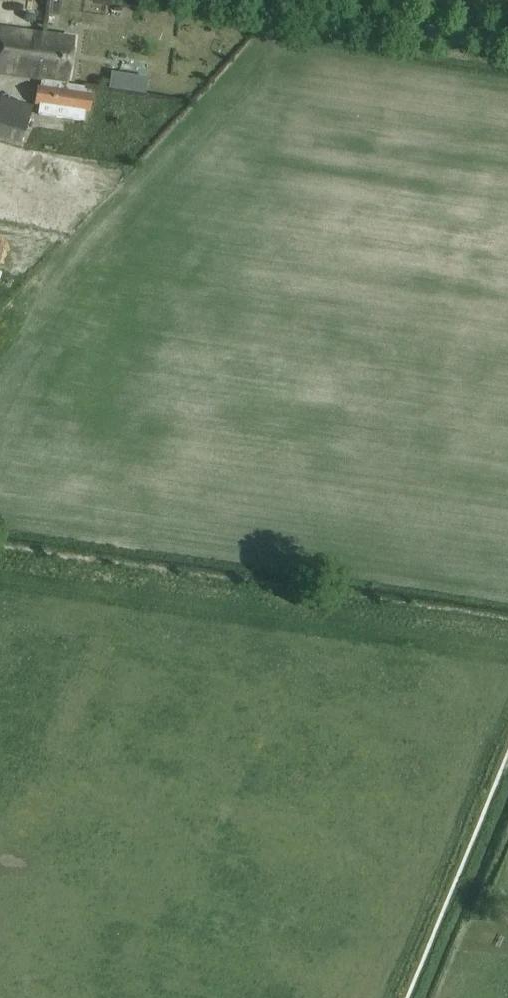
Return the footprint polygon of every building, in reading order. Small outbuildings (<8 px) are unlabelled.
[(67,83),(74,38),(0,26),(0,73),(67,83)] [(148,76),(129,73),(127,90),(145,92),(148,76)] [(36,105),(90,112),(93,95),(83,93),(84,87),(41,81),(40,86),(39,86),(36,105)] [(35,106),(1,95),(0,97),(0,136),(21,143),(25,133),(26,133),(35,106)]
